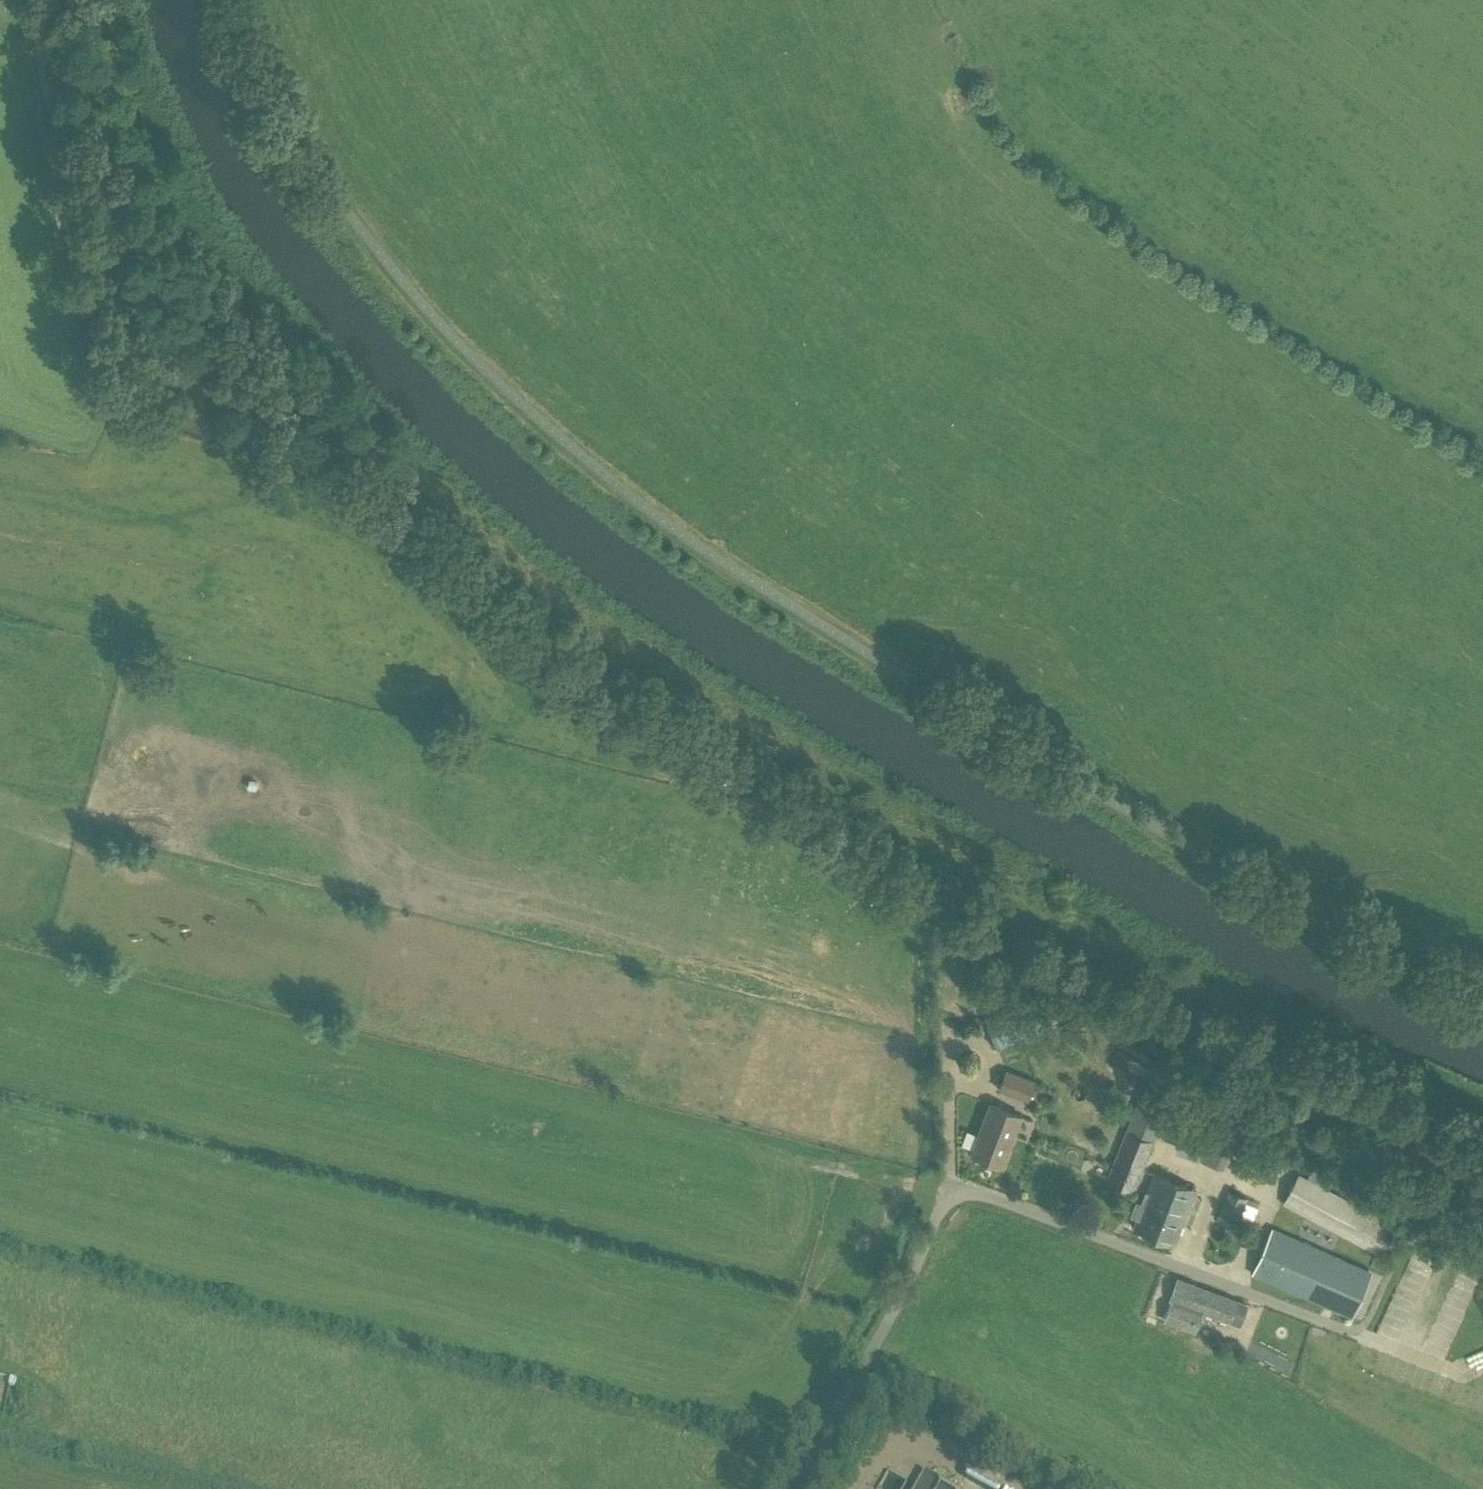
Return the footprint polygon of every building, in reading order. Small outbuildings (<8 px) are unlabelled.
[(985,978),(982,989),(996,994),(1000,982),(985,978)] [(983,1018),(996,1050),(1050,1029),(1035,998),(983,1018)] [(1000,1089),(1027,1100),(1034,1081),(1007,1071),(1000,1089)] [(1108,1180),(1134,1190),(1166,1107),(1140,1097),(1108,1180)] [(1022,1116),(990,1104),(971,1154),(975,1155),(976,1159),(983,1162),(986,1159),(1003,1166),(1022,1116)] [(1137,1201),(1137,1202),(1131,1216),(1137,1218),(1134,1227),(1175,1243),(1196,1190),(1154,1174),(1143,1204),(1137,1201)] [(1380,1255),(1395,1226),(1298,1174),(1283,1203),(1380,1255)] [(1236,1227),(1247,1199),(1229,1191),(1217,1219),(1236,1227)] [(1272,1230),(1253,1274),(1350,1316),(1369,1271),(1272,1230)] [(1230,1323),(1238,1301),(1178,1278),(1170,1300),(1230,1323)] [(953,1479),(913,1455),(893,1488),(947,1488),(953,1479)]
